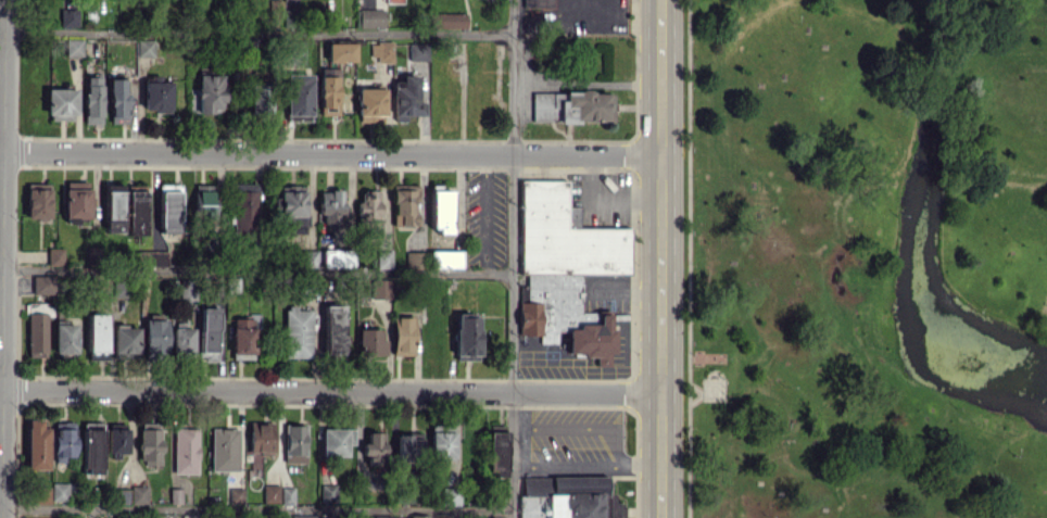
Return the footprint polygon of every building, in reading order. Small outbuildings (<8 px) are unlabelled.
[(77,9),(59,9),(59,27),(77,27),(77,9)] [(355,28),(384,27),(384,9),(355,10),(355,28)] [(435,29),(468,27),(467,12),(433,14),(435,29)] [(82,39),(65,39),(65,56),(82,56),(82,39)] [(153,39),(136,40),(136,56),(153,56),(153,39)] [(354,42),(326,43),(327,62),(355,62),(354,42)] [(377,62),(392,62),(393,42),(370,42),(370,56),(377,56),(377,62)] [(409,60),(428,60),(428,43),(409,43),(409,60)] [(338,115),(337,68),(319,68),(320,115),(338,115)] [(310,74),(286,74),(285,115),(310,116),(310,74)] [(189,112),(221,113),(222,75),(197,75),(197,88),(189,88),(189,112)] [(101,123),(101,77),(84,76),(83,123),(101,123)] [(128,122),(128,92),(124,92),(124,78),(108,79),(109,123),(128,122)] [(170,81),(144,80),(143,111),(169,112),(170,81)] [(269,115),(271,85),(249,84),(248,114),(269,115)] [(47,120),(75,119),(75,88),(46,89),(47,120)] [(356,122),(384,123),(385,88),(357,88),(356,122)] [(531,120),(610,121),(611,92),(532,91),(531,120)] [(628,227),(578,228),(577,208),(567,204),(566,180),(519,181),(521,271),(525,273),(526,302),(518,302),(518,335),(539,335),(539,343),(556,343),(556,332),(567,331),(567,353),(573,353),(586,357),(595,357),(596,366),(609,366),(609,358),(613,345),(612,329),(609,327),(608,314),(602,311),(581,312),(580,273),(629,272),(628,227)] [(88,219),(89,182),(65,181),(64,222),(76,223),(76,218),(88,219)] [(26,219),(49,219),(49,184),(26,183),(26,219)] [(257,183),(235,183),(234,232),(256,233),(257,183)] [(393,226),(415,226),(414,203),(417,203),(417,184),(392,185),(393,226)] [(104,232),(122,233),(123,185),(105,185),(104,232)] [(159,233),(179,232),(178,185),(158,185),(159,233)] [(193,215),(213,215),(214,185),(194,185),(193,215)] [(305,186),(280,185),(279,217),(288,217),(288,233),(304,234),(305,186)] [(320,190),(320,223),(341,223),(342,190),(320,190)] [(379,190),(358,190),(360,226),(380,225),(379,190)] [(450,190),(432,190),(432,234),(451,233),(450,190)] [(127,235),(145,234),(144,191),(126,191),(127,235)] [(63,266),(63,248),(47,248),(47,266),(63,266)] [(321,267),(352,267),(352,250),(321,249),(321,267)] [(318,267),(319,251),(306,250),(305,267),(318,267)] [(391,250),(376,251),(376,268),(391,267),(391,250)] [(422,269),(422,252),(405,251),(405,269),(422,269)] [(460,251),(428,251),(428,267),(460,268),(460,251)] [(54,294),(54,275),(33,275),(33,294),(54,294)] [(371,279),(371,299),(391,298),(390,279),(371,279)] [(324,305),(324,353),(342,353),(343,306),(324,305)] [(217,307),(200,307),(199,352),(217,352),(217,307)] [(283,357),(310,358),(312,308),(284,307),(283,357)] [(27,357),(47,356),(46,313),(26,313),(27,357)] [(455,360),(479,360),(478,313),(454,313),(455,360)] [(107,314),(87,314),(87,351),(100,351),(100,356),(106,356),(107,314)] [(254,318),(231,318),(231,354),(255,353),(254,318)] [(166,320),(144,319),(144,354),(166,355),(166,320)] [(76,322),(55,321),(54,353),(76,353),(76,322)] [(139,326),(113,325),(113,353),(138,353),(139,326)] [(193,325),(173,325),(172,354),(192,355),(193,325)] [(383,328),(357,329),(358,355),(383,355),(383,328)] [(48,469),(48,427),(41,427),(41,419),(26,419),(26,469),(48,469)] [(75,422),(53,422),(53,462),(66,462),(66,457),(75,457),(75,422)] [(100,474),(102,423),(83,422),(82,468),(84,468),(84,473),(100,474)] [(273,454),(273,423),(250,422),(248,467),(261,467),(261,454),(273,454)] [(160,423),(140,423),(139,463),(160,463),(160,423)] [(284,463),(306,462),(305,424),(284,425),(284,463)] [(127,453),(127,428),(108,428),(107,459),(119,459),(119,453),(127,453)] [(197,473),(197,428),(173,428),(173,473),(197,473)] [(239,470),(238,428),(210,428),(211,471),(239,470)] [(321,428),(321,455),(347,456),(347,444),(354,444),(354,429),(321,428)] [(487,478),(505,479),(507,432),(488,431),(487,478)] [(361,443),(361,455),(367,455),(366,465),(383,466),(384,433),(367,432),(366,443),(361,443)] [(394,434),(393,461),(421,461),(422,435),(394,434)] [(519,517),(624,517),(624,502),(613,502),(613,494),(606,494),(607,476),(520,476),(519,517)] [(51,501),(68,500),(67,483),(51,483),(51,501)] [(279,484),(264,484),(263,503),(279,503),(279,484)] [(336,502),(337,485),(320,484),(320,502),(336,502)] [(50,486),(37,486),(36,503),(49,503),(50,486)] [(243,504),(243,488),(228,487),(227,503),(243,504)] [(293,487),(281,487),(281,505),(294,504),(293,487)] [(458,488),(440,488),(440,505),(458,505),(458,488)]
